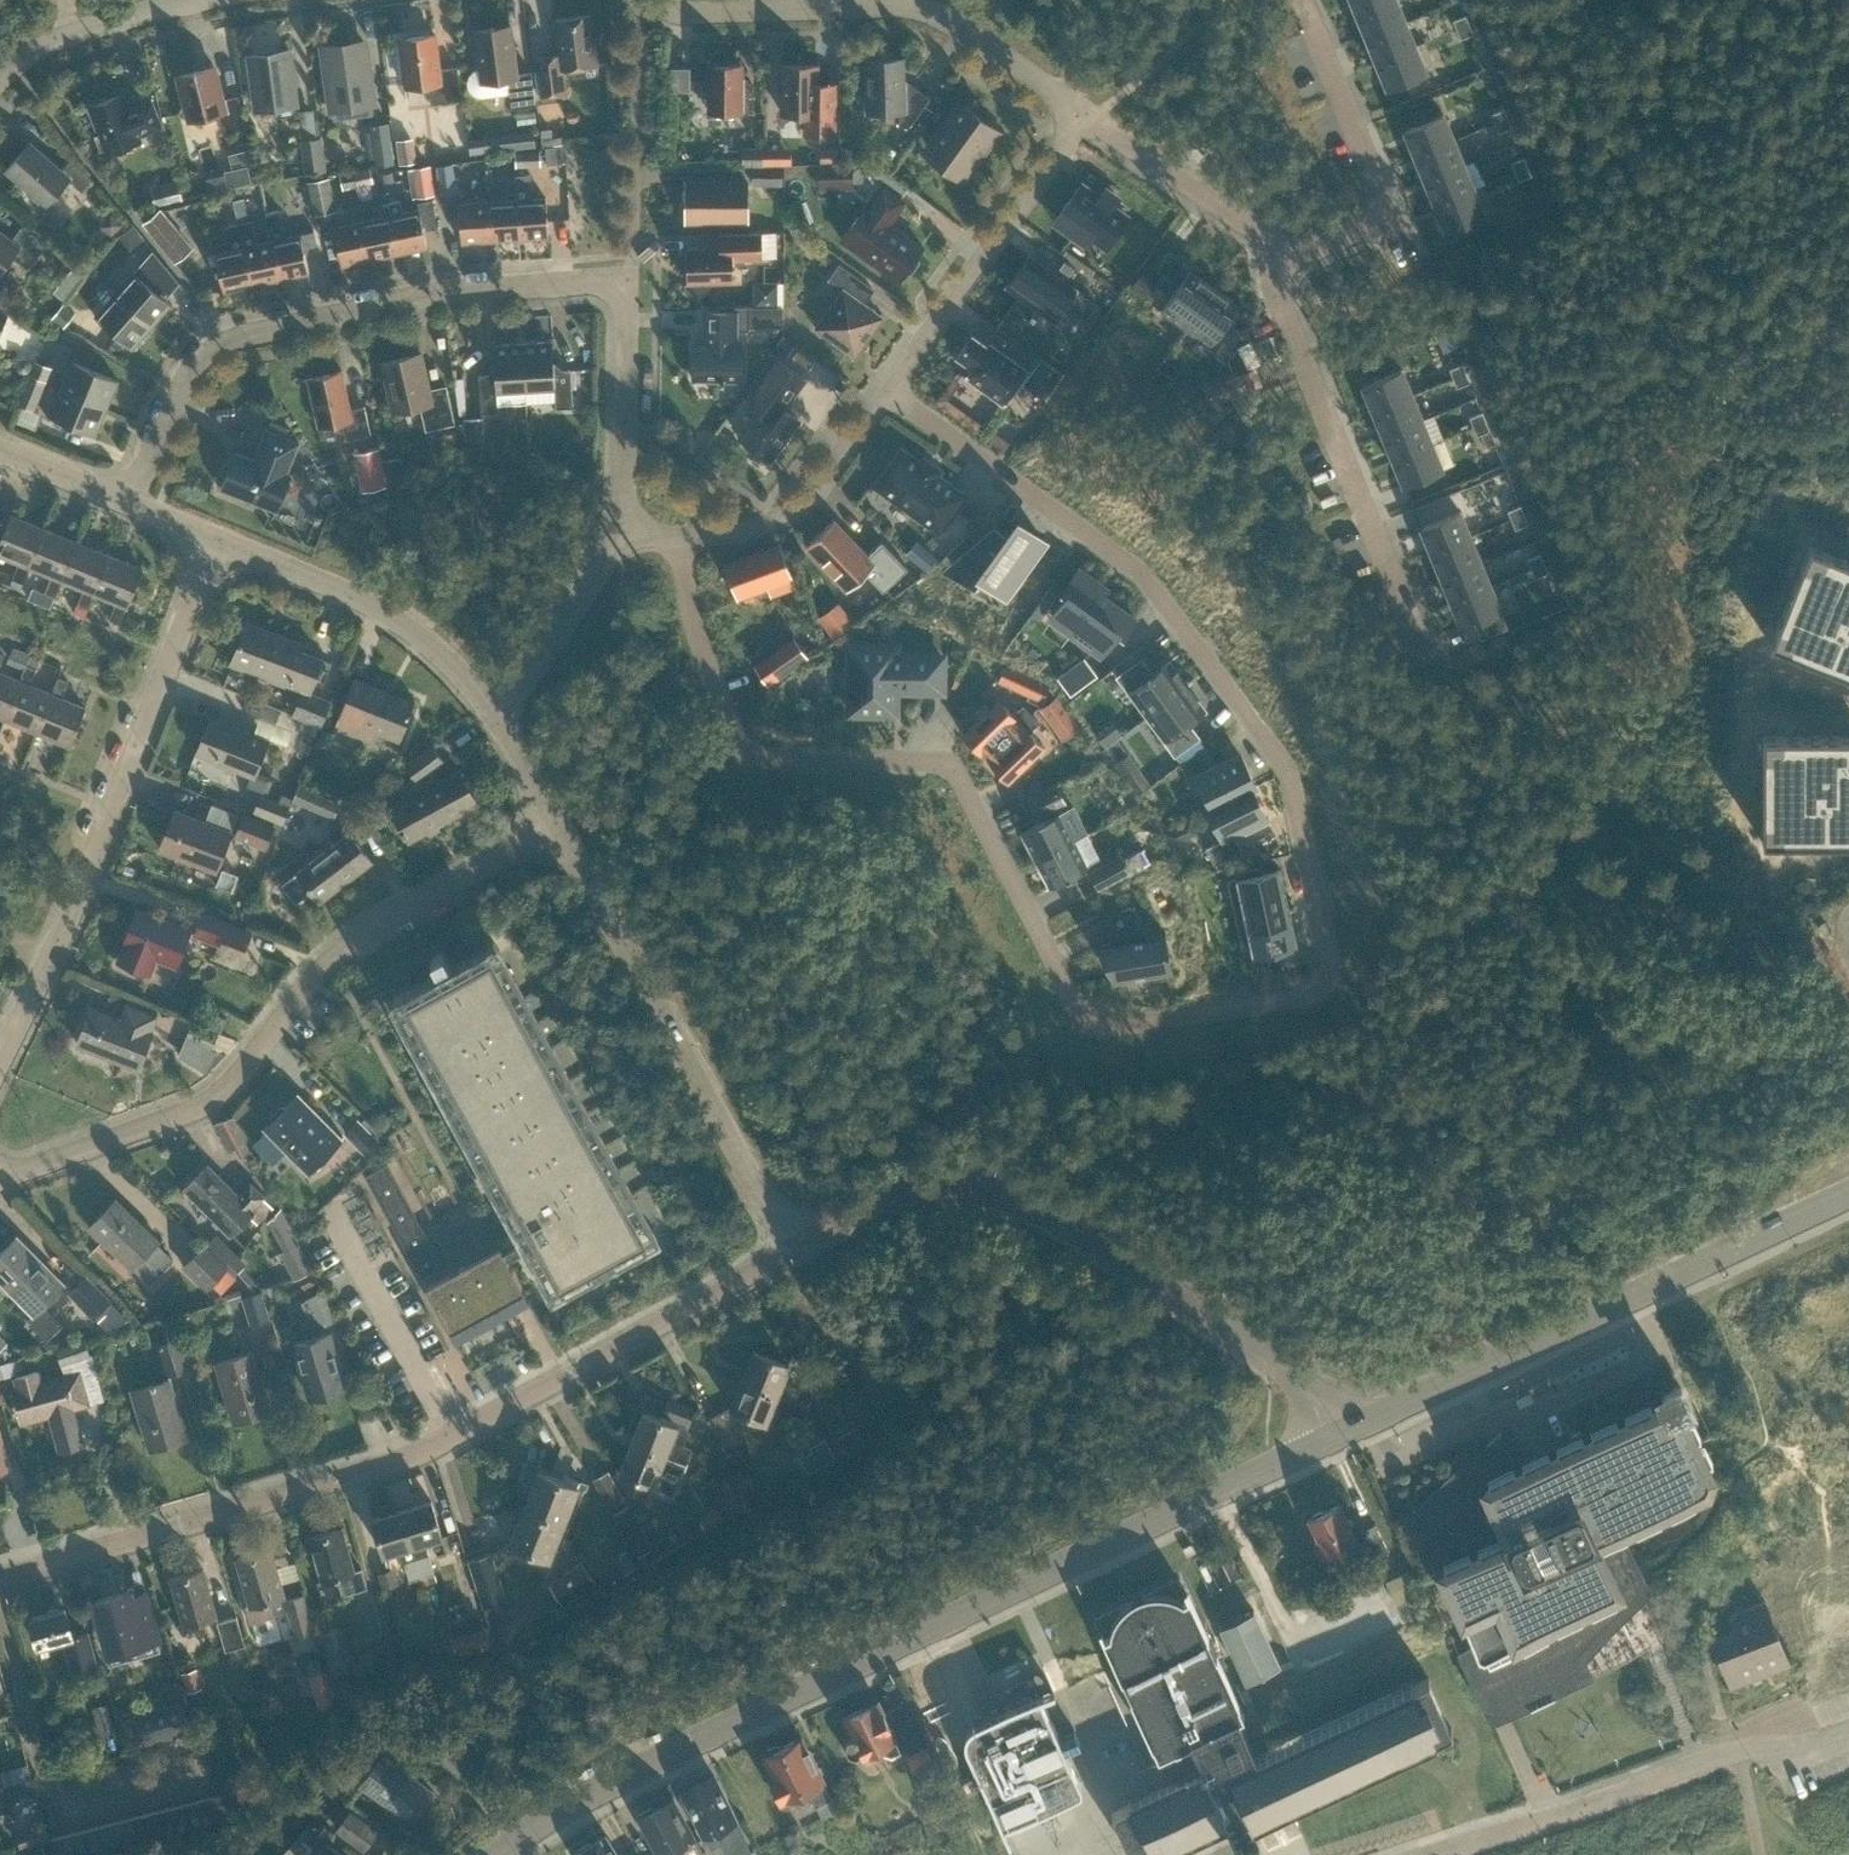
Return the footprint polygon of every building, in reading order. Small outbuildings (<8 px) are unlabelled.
[(1357,14),(1391,0),(1352,0),(1357,14)] [(1357,14),(1367,38),(1406,22),(1397,0),(1391,0),(1357,14)] [(591,15),(555,19),(559,54),(537,57),(541,96),(566,93),(563,69),(598,65),(591,15)] [(1466,15),(1453,20),(1457,30),(1470,24),(1466,15)] [(1406,22),(1367,38),(1377,62),(1416,46),(1406,22)] [(1470,24),(1457,30),(1461,39),(1473,34),(1470,24)] [(475,30),(480,70),(477,71),(474,73),(472,75),(470,78),(469,81),(469,84),(469,87),(470,90),(472,93),(475,95),(477,97),(481,98),(484,98),(510,94),(512,108),(536,105),(531,71),(517,73),(511,25),(475,30)] [(436,35),(400,39),(406,87),(429,85),(432,104),(462,100),(458,66),(440,69),(436,35)] [(373,103),(364,44),(324,49),(332,109),(335,108),(336,120),(373,115),(371,103),(373,103)] [(1416,46),(1377,62),(1388,88),(1426,72),(1416,46)] [(296,105),(290,54),(250,59),(256,110),(280,107),(281,117),(296,115),(295,105),(296,105)] [(694,85),(694,62),(675,61),(675,85),(694,85)] [(868,92),(864,92),(865,113),(899,112),(900,127),(909,127),(930,98),(915,87),(903,87),(903,62),(867,63),(868,92)] [(742,65),(709,65),(709,112),(754,112),(754,86),(745,77),(742,77),(742,65)] [(817,65),(783,65),(783,114),(806,114),(806,135),(834,135),(835,99),(817,99),(817,65)] [(223,100),(214,66),(177,76),(183,98),(186,100),(178,114),(201,127),(207,116),(218,114),(223,132),(246,126),(238,97),(223,100)] [(130,111),(123,94),(89,107),(98,129),(93,131),(103,156),(125,147),(129,149),(136,146),(137,143),(141,141),(139,136),(162,127),(152,102),(130,111)] [(979,118),(959,104),(928,147),(948,161),(943,167),(963,181),(994,138),(974,124),(979,118)] [(1429,107),(1411,114),(1416,126),(1434,119),(1429,107)] [(1504,109),(1492,114),(1495,123),(1508,118),(1504,109)] [(1416,126),(1405,130),(1416,156),(1454,140),(1444,114),(1434,119),(1416,126)] [(1508,118),(1495,123),(1499,132),(1512,127),(1508,118)] [(550,129),(540,131),(542,146),(552,145),(551,137),(550,129)] [(527,147),(525,131),(505,134),(507,150),(527,147)] [(395,165),(391,134),(373,137),(377,168),(395,165)] [(320,138),(303,140),(308,174),(324,172),(320,138)] [(417,163),(414,138),(397,140),(400,165),(417,163)] [(495,138),(469,141),(471,156),(497,153),(495,138)] [(1454,140),(1416,156),(1425,180),(1464,164),(1454,140)] [(565,144),(545,146),(547,165),(566,163),(565,144)] [(61,171),(33,146),(9,172),(25,186),(32,185),(33,205),(59,203),(59,191),(69,180),(82,191),(93,179),(71,160),(61,171)] [(763,148),(745,148),(745,166),(763,166),(763,165),(764,149),(763,148)] [(764,149),(763,165),(774,165),(774,149),(764,149)] [(542,167),(541,150),(516,152),(517,169),(542,167)] [(822,165),(840,164),(840,150),(822,151),(822,165)] [(1524,157),(1511,162),(1515,171),(1528,166),(1524,157)] [(840,164),(822,165),(819,165),(820,190),(855,189),(854,164),(840,164)] [(1464,164),(1425,180),(1435,204),(1474,188),(1464,164)] [(458,195),(454,165),(438,167),(442,197),(458,195)] [(1528,166),(1515,171),(1519,181),(1532,175),(1528,166)] [(370,167),(355,171),(358,182),(373,178),(370,167)] [(436,196),(432,168),(414,170),(417,198),(436,196)] [(785,186),(785,168),(754,168),(754,186),(785,186)] [(251,171),(234,175),(237,188),(254,184),(251,171)] [(355,171),(341,173),(343,187),(357,185),(355,171)] [(515,176),(519,239),(548,237),(546,198),(532,199),(530,175),(515,176)] [(338,211),(330,177),(308,182),(316,216),(338,211)] [(183,200),(177,179),(162,183),(167,205),(183,200)] [(747,182),(686,182),(686,223),(747,223),(747,182)] [(1081,184),(1060,214),(1078,227),(1072,235),(1087,245),(1092,237),(1107,248),(1128,218),(1114,208),(1119,200),(1105,189),(1099,197),(1081,184)] [(865,206),(841,240),(899,281),(923,247),(889,223),(904,202),(884,188),(869,209),(865,206)] [(1474,188),(1435,204),(1446,229),(1485,213),(1474,188)] [(397,189),(387,191),(389,201),(399,199),(397,189)] [(491,241),(519,239),(517,200),(488,202),(491,241)] [(461,243),(491,241),(488,202),(459,204),(461,243)] [(272,241),(280,279),(309,273),(301,235),(286,238),(279,209),(266,212),(272,241)] [(391,215),(399,254),(427,248),(419,209),(391,215)] [(145,223),(176,261),(191,248),(160,211),(145,223)] [(112,214),(105,221),(106,227),(113,233),(122,223),(112,214)] [(371,260),(399,254),(391,215),(363,221),(371,260)] [(120,228),(135,243),(145,234),(129,219),(120,228)] [(280,279),(272,241),(258,244),(253,221),(239,224),(252,285),(280,279)] [(342,266),(371,260),(363,221),(334,228),(342,266)] [(224,292),(252,285),(239,224),(225,227),(230,250),(215,253),(224,292)] [(0,231),(0,272),(12,257),(28,269),(47,244),(22,226),(12,240),(0,231)] [(319,247),(315,232),(302,235),(305,250),(319,247)] [(720,249),(687,250),(688,282),(732,281),(731,261),(764,260),(763,234),(720,235),(720,249)] [(114,294),(152,327),(171,305),(165,299),(180,283),(153,251),(114,294)] [(1032,252),(1010,283),(1057,317),(1069,300),(1089,314),(1099,300),(1032,252)] [(1060,269),(1070,275),(1074,269),(1065,262),(1060,269)] [(843,291),(816,328),(855,356),(883,317),(865,305),(875,290),(841,265),(829,281),(843,291)] [(73,271),(67,278),(76,285),(81,278),(73,271)] [(1189,272),(1161,311),(1185,328),(1214,288),(1200,278),(1199,279),(1189,272)] [(1163,275),(1156,285),(1166,292),(1173,282),(1163,275)] [(1214,288),(1185,328),(1210,346),(1238,307),(1228,300),(1229,298),(1214,288)] [(132,350),(152,327),(114,294),(95,317),(132,350)] [(76,313),(64,304),(53,318),(65,328),(76,313)] [(705,343),(698,343),(697,379),(742,380),(742,343),(736,343),(736,330),(749,331),(749,327),(782,328),(783,307),(736,307),(736,312),(706,312),(705,343)] [(1233,325),(1226,336),(1236,343),(1243,333),(1233,325)] [(989,347),(972,336),(957,357),(973,369),(967,378),(1004,404),(1028,371),(991,344),(989,347)] [(523,343),(526,388),(554,386),(556,409),(573,407),(570,370),(554,371),(552,341),(523,343)] [(497,390),(526,388),(523,343),(494,345),(496,374),(479,375),(481,413),(499,412),(497,390)] [(420,353),(382,362),(394,412),(420,406),(425,430),(456,423),(447,385),(428,390),(420,353)] [(17,363),(17,366),(17,368),(18,370),(20,372),(22,373),(25,373),(27,373),(29,372),(31,370),(32,368),(33,365),(32,363),(31,361),(29,359),(27,358),(25,358),(22,358),(20,359),(18,361),(17,363)] [(30,376),(47,384),(53,368),(37,361),(30,376)] [(760,412),(740,439),(769,460),(798,420),(783,409),(804,379),(778,361),(748,403),(760,412)] [(1042,361),(1026,385),(1044,397),(1061,374),(1042,361)] [(61,390),(107,409),(118,381),(73,362),(61,390)] [(1463,364),(1450,369),(1454,378),(1466,373),(1463,364)] [(1402,370),(1363,386),(1374,411),(1412,395),(1402,370)] [(308,378),(317,426),(340,422),(344,441),(369,436),(364,407),(349,410),(342,371),(308,378)] [(1238,373),(1205,386),(1212,405),(1245,393),(1238,373)] [(1466,373),(1454,378),(1458,388),(1470,382),(1466,373)] [(1260,386),(1256,374),(1243,379),(1248,391),(1260,386)] [(36,411),(47,384),(30,376),(19,404),(36,411)] [(95,436),(107,409),(61,390),(50,417),(95,436)] [(1412,395),(1374,411),(1384,435),(1422,419),(1412,395)] [(1482,412),(1470,418),(1473,427),(1486,422),(1482,412)] [(485,443),(484,419),(465,420),(467,444),(485,443)] [(1422,419),(1384,435),(1393,459),(1432,444),(1422,419)] [(1486,422),(1473,427),(1477,436),(1490,431),(1486,422)] [(254,460),(236,453),(222,489),(276,511),(291,475),(287,473),(299,442),(266,429),(254,460)] [(1432,444),(1393,459),(1404,485),(1443,469),(1432,444)] [(359,473),(363,492),(387,487),(379,448),(360,452),(363,472),(359,473)] [(951,486),(902,451),(879,482),(899,495),(895,500),(940,532),(957,508),(943,498),(951,486)] [(540,465),(539,452),(530,453),(530,464),(530,466),(540,465)] [(391,488),(406,484),(403,470),(401,471),(398,458),(385,461),(391,488)] [(1521,506),(1508,511),(1512,520),(1524,515),(1521,506)] [(1460,512),(1422,527),(1432,553),(1471,537),(1460,512)] [(45,529),(12,515),(0,544),(0,555),(19,563),(14,576),(13,579),(10,584),(21,589),(30,567),(45,529)] [(1524,515),(1512,520),(1516,529),(1528,524),(1524,515)] [(806,547),(848,591),(866,574),(883,592),(908,569),(883,542),(868,556),(834,520),(806,547)] [(988,536),(957,564),(980,580),(988,568),(1013,586),(1045,542),(1019,523),(1002,546),(988,536)] [(62,580),(78,542),(45,529),(30,567),(52,576),(45,592),(55,597),(62,580)] [(1471,537),(1432,553),(1442,577),(1481,561),(1471,537)] [(85,616),(94,594),(110,556),(78,542),(62,580),(84,589),(75,612),(85,616)] [(780,546),(726,565),(738,598),(769,587),(772,596),(795,587),(780,546)] [(1771,646),(1848,677),(1848,563),(1810,547),(1771,646)] [(928,550),(917,563),(927,572),(938,559),(928,550)] [(1541,554),(1528,559),(1532,569),(1544,563),(1541,554)] [(110,556),(94,594),(116,603),(109,619),(120,623),(142,569),(110,556)] [(1481,561),(1442,577),(1452,601),(1491,585),(1481,561)] [(1544,563),(1532,569),(1536,578),(1548,573),(1544,563)] [(1101,584),(1080,569),(1063,592),(1068,596),(1056,612),(1076,626),(1070,634),(1093,651),(1098,642),(1106,648),(1118,632),(1123,636),(1136,618),(1097,590),(1101,584)] [(10,586),(10,584),(13,579),(14,576),(0,570),(0,582),(10,586)] [(1491,585),(1452,601),(1462,626),(1501,611),(1491,585)] [(34,588),(29,598),(51,607),(55,597),(45,592),(34,588)] [(831,609),(819,618),(834,637),(845,629),(831,609)] [(304,645),(247,623),(231,663),(303,690),(309,693),(322,659),(302,651),(304,645)] [(794,638),(755,666),(769,686),(808,658),(794,638)] [(14,647),(9,658),(25,665),(30,654),(14,647)] [(851,647),(850,713),(895,713),(896,690),(942,691),(943,657),(896,657),(896,648),(851,647)] [(1085,659),(1057,679),(1071,698),(1098,678),(1085,659)] [(1141,660),(1118,677),(1146,716),(1188,686),(1170,661),(1152,674),(1141,660)] [(36,732),(52,694),(30,684),(37,668),(26,664),(20,680),(4,718),(36,732)] [(20,680),(0,672),(0,717),(4,718),(20,680)] [(58,677),(52,694),(36,732),(69,746),(85,707),(62,698),(69,682),(58,677)] [(414,701),(355,678),(336,727),(364,738),(368,728),(399,740),(414,701)] [(1036,682),(1028,700),(1041,706),(1049,688),(1036,682)] [(1188,686),(1146,716),(1175,755),(1199,738),(1188,723),(1206,710),(1188,686)] [(1042,707),(1040,708),(1052,724),(1067,713),(1049,688),(1041,706),(1042,707)] [(294,713),(321,724),(330,701),(309,693),(303,690),(294,713)] [(979,721),(965,735),(987,758),(1032,714),(1024,706),(1014,716),(1000,701),(991,710),(986,705),(974,715),(979,721)] [(1032,714),(987,758),(1008,780),(1043,747),(1029,732),(1040,722),(1032,714)] [(304,717),(300,729),(316,735),(320,724),(304,717)] [(210,719),(197,753),(256,775),(269,741),(210,719)] [(321,728),(317,741),(331,746),(335,733),(321,728)] [(1763,844),(1848,844),(1848,738),(1763,738),(1763,844)] [(409,798),(391,808),(410,842),(478,804),(459,770),(437,783),(430,771),(443,761),(432,745),(407,765),(416,778),(403,786),(409,798)] [(1208,749),(1197,755),(1204,768),(1215,762),(1208,749)] [(1197,778),(1213,808),(1252,789),(1251,788),(1256,786),(1240,756),(1197,778)] [(1141,769),(1127,779),(1138,795),(1152,785),(1141,769)] [(1031,801),(1040,818),(1065,805),(1057,788),(1031,801)] [(1223,841),(1208,849),(1215,864),(1241,851),(1234,836),(1267,819),(1252,789),(1213,808),(1213,809),(1208,811),(1223,841)] [(291,803),(262,792),(254,812),(283,823),(291,803)] [(341,803),(318,793),(311,808),(334,818),(341,803)] [(237,823),(242,810),(215,799),(210,812),(237,823)] [(231,832),(175,810),(160,849),(216,870),(231,832)] [(275,825),(245,812),(236,836),(266,848),(273,832),(279,835),(283,824),(276,822),(275,825)] [(1060,813),(1021,833),(1036,861),(1075,840),(1060,813)] [(1179,826),(1166,833),(1173,847),(1179,843),(1182,833),(1179,826)] [(297,873),(320,902),(372,862),(350,833),(297,873)] [(1075,840),(1036,861),(1050,888),(1089,868),(1075,840)] [(1137,854),(1122,862),(1129,875),(1131,878),(1146,870),(1137,854)] [(1120,858),(1090,873),(1099,890),(1129,875),(1122,862),(1120,858)] [(1241,899),(1253,954),(1295,944),(1279,869),(1262,872),(1261,866),(1235,871),(1236,878),(1227,880),(1231,901),(1241,899)] [(223,870),(217,886),(233,892),(239,876),(223,870)] [(1112,945),(1118,982),(1170,973),(1164,935),(1142,938),(1135,925),(1139,923),(1130,905),(1100,921),(1112,945)] [(137,909),(123,945),(125,945),(119,960),(121,963),(149,974),(152,972),(157,958),(178,966),(192,930),(137,909)] [(206,913),(197,933),(222,943),(224,939),(247,948),(254,933),(206,913)] [(466,1264),(426,1286),(452,1332),(526,1292),(509,1261),(540,1244),(560,1280),(645,1234),(491,953),(455,972),(444,951),(431,958),(443,979),(406,999),(528,1222),(463,1258),(466,1264)] [(121,1020),(92,1009),(78,1045),(138,1068),(152,1031),(151,1031),(157,1016),(127,1004),(121,1020)] [(213,1013),(208,1025),(222,1031),(227,1019),(213,1013)] [(209,1047),(215,1034),(192,1024),(186,1037),(209,1047)] [(270,1124),(265,1129),(308,1172),(342,1139),(299,1096),(286,1109),(282,1108),(269,1120),(270,1124)] [(233,1118),(216,1124),(230,1151),(235,1148),(246,1142),(233,1118)] [(358,1121),(346,1133),(364,1150),(376,1138),(358,1121)] [(360,1167),(417,1270),(437,1259),(379,1156),(360,1167)] [(208,1165),(184,1189),(228,1234),(250,1212),(259,1221),(272,1208),(263,1199),(265,1198),(251,1184),(239,1196),(208,1165)] [(152,1282),(173,1260),(156,1243),(159,1241),(116,1200),(90,1227),(132,1268),(135,1265),(152,1282)] [(315,1269),(282,1207),(269,1220),(284,1250),(280,1252),(294,1280),(315,1269)] [(65,1285),(17,1237),(0,1254),(0,1279),(35,1315),(65,1285)] [(205,1245),(185,1266),(208,1288),(228,1268),(205,1245)] [(315,1271),(304,1277),(309,1286),(319,1280),(315,1271)] [(87,1275),(71,1291),(110,1330),(115,1325),(119,1329),(130,1318),(87,1275)] [(341,1317),(323,1286),(306,1295),(309,1300),(302,1304),(312,1321),(318,1318),(323,1327),(341,1317)] [(270,1318),(262,1291),(242,1297),(250,1325),(270,1318)] [(312,1399),(346,1389),(327,1329),(293,1339),(312,1399)] [(8,1342),(0,1333),(0,1350),(8,1342)] [(188,1366),(178,1337),(160,1343),(170,1372),(188,1366)] [(91,1355),(85,1338),(57,1348),(63,1365),(91,1355)] [(795,1401),(796,1399),(800,1390),(782,1383),(789,1365),(754,1351),(743,1379),(795,1401)] [(235,1423),(271,1412),(252,1352),(217,1363),(235,1423)] [(61,1453),(84,1447),(73,1410),(90,1405),(82,1375),(44,1385),(42,1375),(19,1382),(22,1393),(13,1395),(21,1425),(51,1417),(61,1453)] [(150,1449),(188,1437),(170,1378),(131,1390),(150,1449)] [(811,1406),(796,1399),(795,1401),(743,1379),(731,1408),(766,1422),(773,1405),(806,1419),(811,1406)] [(1487,1441),(1414,1509),(1413,1508),(1412,1509),(1441,1571),(1424,1579),(1446,1627),(1486,1712),(1634,1643),(1619,1611),(1639,1592),(1641,1591),(1612,1530),(1702,1488),(1705,1487),(1707,1485),(1708,1483),(1709,1480),(1710,1477),(1710,1475),(1710,1472),(1709,1469),(1686,1421),(1695,1416),(1682,1388),(1676,1386),(1517,1461),(1510,1448),(1493,1455),(1487,1441)] [(643,1413),(632,1442),(685,1463),(689,1451),(682,1448),(689,1431),(686,1430),(694,1409),(670,1399),(661,1420),(643,1413)] [(722,1446),(735,1439),(720,1414),(707,1421),(722,1446)] [(1513,1419),(1491,1431),(1498,1446),(1512,1438),(1514,1442),(1523,1438),(1513,1419)] [(866,1440),(858,1426),(832,1441),(840,1455),(866,1440)] [(9,1468),(0,1438),(0,1471),(9,1468)] [(816,1451),(804,1457),(811,1471),(837,1458),(827,1440),(813,1447),(816,1451)] [(632,1442),(620,1472),(654,1485),(661,1467),(680,1474),(685,1463),(632,1442)] [(740,1448),(730,1454),(735,1463),(746,1457),(740,1448)] [(538,1470),(510,1543),(551,1559),(579,1486),(538,1470)] [(594,1480),(610,1507),(624,1499),(609,1472),(594,1480)] [(753,1503),(736,1474),(720,1483),(737,1512),(753,1503)] [(733,1514),(723,1495),(714,1500),(718,1508),(725,1519),(733,1514)] [(435,1573),(426,1542),(443,1537),(432,1501),(403,1510),(423,1576),(435,1573)] [(1356,1540),(1339,1505),(1308,1519),(1317,1539),(1314,1541),(1321,1556),(1356,1540)] [(639,1556),(651,1549),(628,1506),(615,1513),(639,1556)] [(718,1508),(701,1518),(707,1529),(725,1519),(718,1508)] [(403,1510),(373,1519),(384,1555),(401,1550),(410,1580),(423,1576),(403,1510)] [(1362,1531),(1366,1540),(1358,1544),(1366,1562),(1388,1551),(1375,1525),(1362,1531)] [(342,1528),(310,1538),(323,1581),(335,1577),(341,1595),(365,1588),(360,1570),(355,1571),(342,1528)] [(287,1600),(272,1549),(237,1559),(250,1604),(246,1605),(251,1623),(290,1611),(298,1637),(315,1632),(304,1595),(287,1600)] [(637,1566),(626,1549),(613,1557),(624,1574),(637,1566)] [(470,1559),(486,1606),(508,1599),(492,1552),(470,1559)] [(1236,1574),(1228,1557),(1216,1563),(1224,1579),(1236,1574)] [(583,1563),(551,1585),(566,1607),(598,1585),(583,1563)] [(401,1584),(396,1568),(378,1574),(383,1589),(401,1584)] [(217,1615),(204,1569),(171,1578),(185,1625),(217,1615)] [(1095,1618),(1158,1755),(1167,1751),(1179,1776),(1202,1766),(1204,1769),(1131,1803),(1130,1800),(1128,1801),(1129,1804),(1111,1812),(1112,1814),(1115,1813),(1134,1854),(1155,1854),(1227,1821),(1243,1854),(1270,1854),(1254,1821),(1263,1817),(1264,1822),(1265,1822),(1264,1819),(1282,1811),(1283,1814),(1285,1816),(1287,1819),(1288,1819),(1286,1816),(1284,1814),(1283,1811),(1281,1808),(1435,1737),(1436,1740),(1438,1739),(1437,1736),(1453,1729),(1452,1727),(1449,1729),(1427,1681),(1430,1680),(1429,1678),(1413,1685),(1412,1682),(1411,1683),(1412,1686),(1257,1757),(1239,1717),(1244,1715),(1180,1578),(1095,1618)] [(128,1591),(95,1600),(110,1655),(138,1647),(141,1657),(161,1651),(146,1599),(132,1603),(128,1591)] [(1789,1663),(1765,1603),(1763,1599),(1727,1614),(1735,1633),(1713,1641),(1731,1686),(1789,1663)] [(65,1609),(31,1619),(38,1646),(61,1640),(70,1671),(97,1664),(88,1632),(73,1636),(65,1609)] [(1221,1626),(1247,1682),(1280,1666),(1254,1611),(1221,1626)] [(226,1651),(246,1645),(237,1615),(217,1621),(226,1651)] [(491,1648),(485,1626),(455,1635),(461,1656),(491,1648)] [(330,1663),(350,1657),(342,1628),(322,1634),(330,1663)] [(203,1687),(197,1667),(180,1673),(187,1692),(203,1687)] [(325,1671),(311,1675),(314,1689),(329,1685),(325,1671)] [(963,1742),(964,1744),(1003,1828),(1081,1792),(1082,1791),(1083,1790),(1083,1789),(1083,1788),(1083,1786),(1066,1750),(1081,1743),(1074,1728),(1059,1735),(1040,1695),(970,1728),(968,1729),(966,1731),(964,1733),(963,1735),(963,1737),(963,1740),(963,1742)] [(878,1701),(845,1717),(856,1740),(849,1743),(846,1750),(850,1757),(857,1760),(864,1756),(865,1756),(882,1748),(885,1754),(893,1756),(920,1743),(902,1706),(884,1714),(878,1701)] [(118,1731),(109,1702),(93,1707),(101,1735),(118,1731)] [(136,1715),(144,1744),(191,1731),(183,1703),(136,1715)] [(798,1739),(764,1755),(774,1777),(769,1780),(781,1804),(809,1790),(823,1818),(847,1807),(840,1793),(830,1798),(824,1784),(825,1783),(809,1750),(804,1753),(798,1739)] [(936,1764),(927,1747),(909,1756),(917,1773),(936,1764)] [(410,1822),(433,1792),(384,1754),(361,1784),(410,1822)] [(714,1776),(692,1786),(694,1791),(685,1795),(712,1849),(713,1849),(712,1847),(722,1843),(728,1854),(745,1854),(751,1852),(751,1854),(753,1853),(714,1776)] [(209,1825),(221,1822),(215,1797),(202,1800),(209,1825)] [(641,1817),(662,1854),(704,1854),(687,1824),(685,1825),(671,1800),(641,1817)] [(183,1831),(196,1828),(190,1803),(177,1807),(183,1831)] [(146,1841),(158,1838),(152,1813),(139,1817),(146,1841)] [(350,1814),(338,1831),(365,1850),(377,1833),(350,1814)] [(95,1854),(108,1851),(101,1826),(89,1830),(95,1854)] [(95,1854),(89,1830),(76,1833),(82,1854),(92,1854),(95,1854)] [(76,1833),(63,1836),(68,1854),(82,1854),(76,1833)] [(63,1836),(51,1839),(55,1854),(68,1854),(63,1836)] [(576,1854),(616,1854),(604,1836),(576,1854)] [(327,1844),(319,1854),(341,1854),(327,1844)] [(35,1848),(13,1854),(46,1854),(44,1846),(35,1848)]
